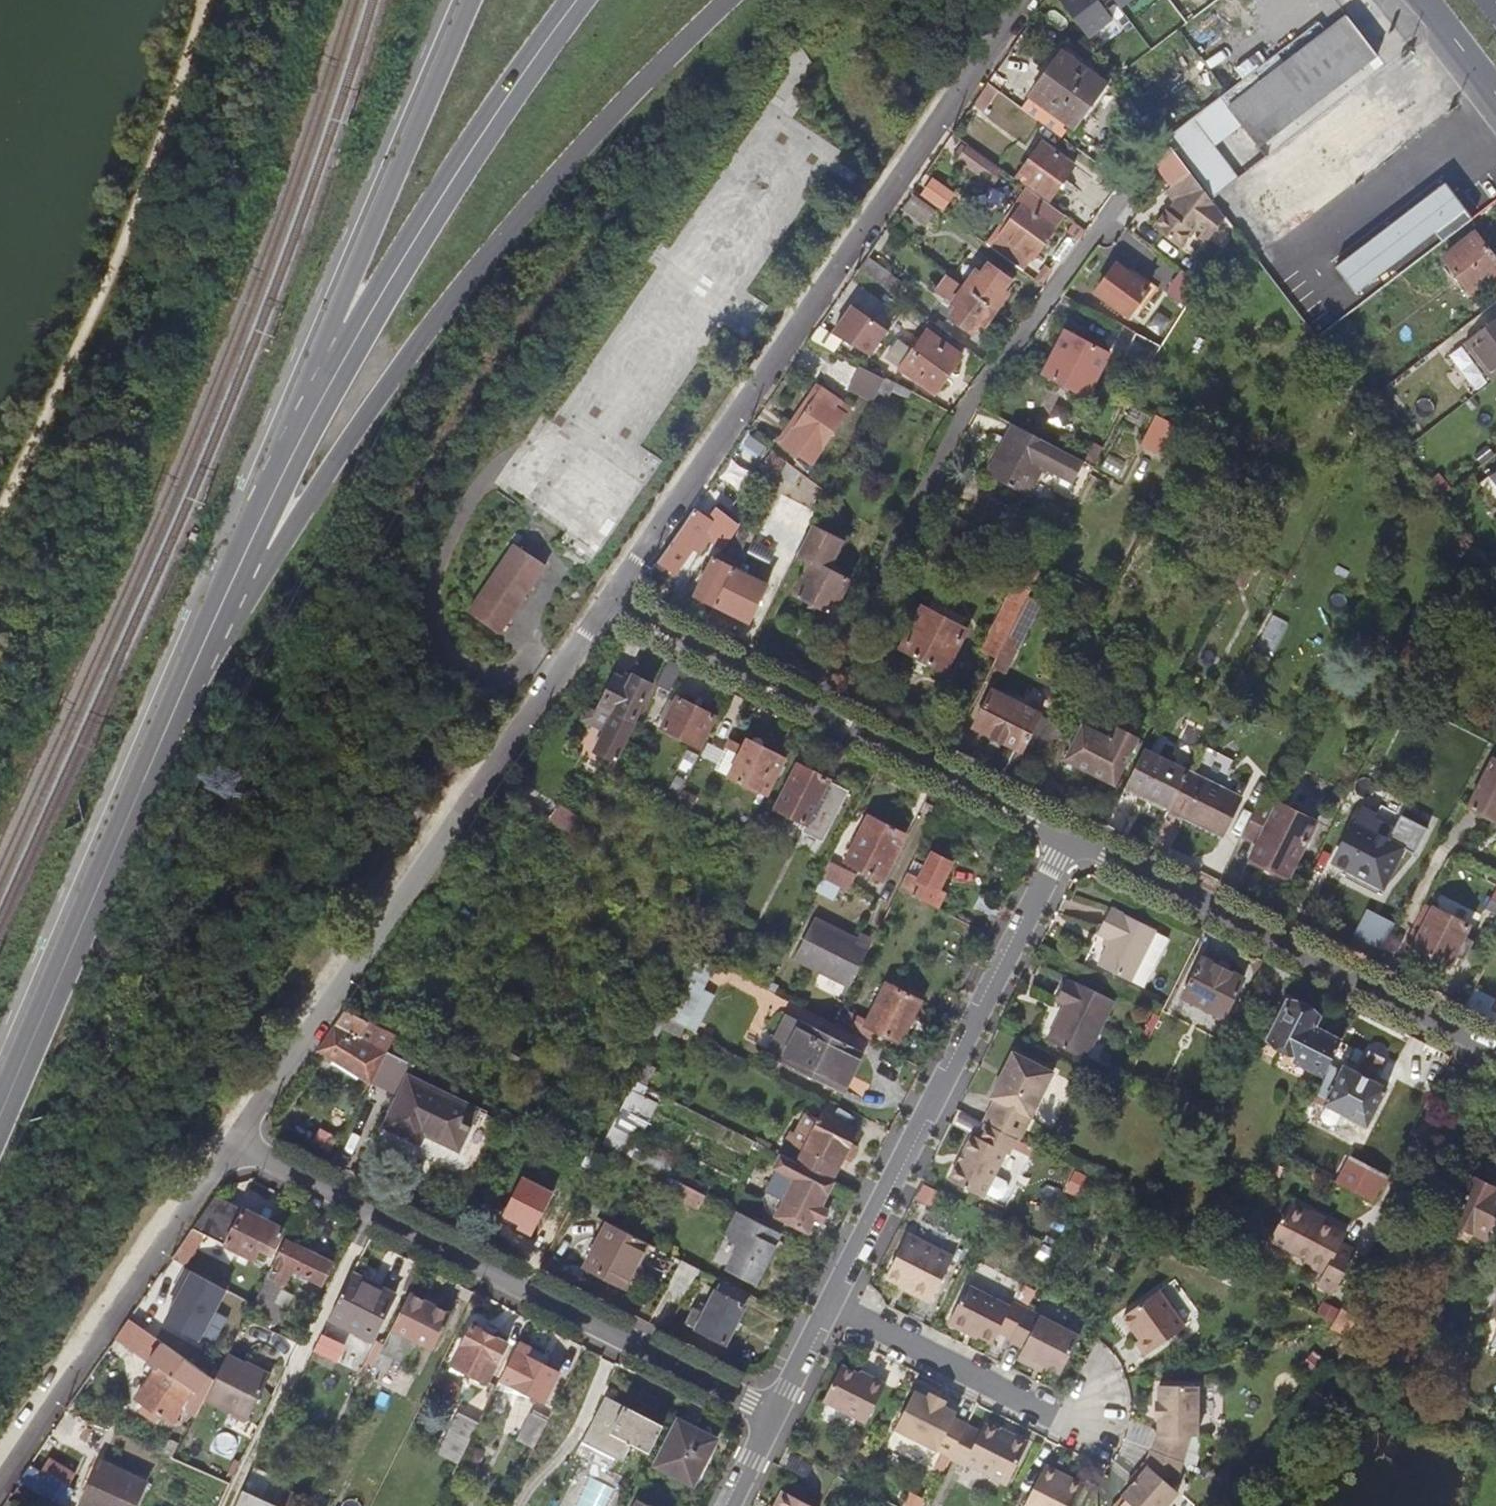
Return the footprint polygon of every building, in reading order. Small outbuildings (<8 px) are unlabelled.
[(1101,46),(1125,28),(1103,0),(1065,0),(1101,46)] [(1223,0),(1176,0),(1173,3),(1166,8),(1183,30),(1223,0)] [(1346,16),(1342,19),(1373,58),(1377,56),(1346,16)] [(1373,58),(1342,19),(1228,108),(1259,148),(1373,58)] [(1071,54),(1038,98),(1068,121),(1080,130),(1113,87),(1071,54)] [(1068,121),(1038,98),(1028,112),(1058,134),(1068,121)] [(1383,134),(1368,114),(1329,143),(1344,164),(1383,134)] [(1344,164),(1329,143),(1312,156),(1328,176),(1344,164)] [(986,175),(994,163),(970,145),(961,157),(986,175)] [(1044,145),(1021,176),(1051,199),(1074,168),(1044,145)] [(1213,241),(1229,220),(1213,200),(1193,173),(1174,148),(1160,166),(1175,188),(1169,192),(1178,205),(1171,214),(1169,213),(1157,230),(1185,251),(1202,229),(1207,233),(1206,236),(1213,241)] [(1328,176),(1312,156),(1293,170),(1309,191),(1328,176)] [(941,182),(929,198),(956,219),(969,202),(941,182)] [(1467,211),(1447,185),(1337,267),(1357,293),(1467,211)] [(1034,260),(1067,218),(1027,188),(1018,200),(1025,206),(1002,235),(1034,260)] [(939,212),(918,197),(907,213),(928,228),(939,212)] [(1495,277),(1495,256),(1480,234),(1446,259),(1473,294),(1495,277)] [(1213,241),(1206,236),(1202,240),(1210,246),(1213,241)] [(986,264),(967,289),(996,311),(1008,295),(1002,289),(1008,281),(986,264)] [(1157,293),(1120,264),(1099,292),(1131,316),(1141,305),(1145,308),(1157,293)] [(1200,285),(1181,273),(1172,286),(1191,299),(1200,285)] [(984,327),(996,311),(967,289),(952,277),(939,292),(960,310),(951,320),(969,334),(979,322),(984,327)] [(857,309),(836,337),(824,329),(815,342),(841,356),(848,345),(871,361),(891,332),(857,309)] [(1495,379),(1495,378),(1495,321),(1468,343),(1495,379)] [(1318,338),(1325,347),(1342,335),(1335,325),(1318,338)] [(961,359),(927,333),(900,368),(935,394),(961,359)] [(1067,333),(1045,374),(1087,397),(1109,356),(1067,333)] [(852,384),(876,398),(885,379),(861,366),(852,384)] [(818,464),(850,415),(834,404),(841,394),(828,386),(790,446),(818,464)] [(834,404),(850,415),(857,405),(841,394),(834,404)] [(1181,464),(1196,435),(1160,417),(1145,445),(1181,464)] [(1071,484),(1084,460),(1016,423),(986,477),(1025,497),(1041,468),(1071,484)] [(712,522),(697,511),(661,562),(678,574),(694,552),(703,558),(712,545),(723,552),(739,530),(717,515),(712,522)] [(842,538),(814,524),(799,553),(816,561),(799,594),(835,612),(852,579),(828,568),(842,538)] [(467,612),(498,632),(544,564),(513,543),(467,612)] [(785,559),(795,563),(797,557),(788,553),(785,559)] [(696,594),(718,605),(737,569),(716,559),(696,594)] [(999,618),(1014,626),(1032,590),(1040,575),(1024,567),(999,618)] [(772,586),(737,569),(718,605),(754,623),(772,586)] [(921,607),(901,647),(945,669),(965,630),(921,607)] [(680,692),(690,670),(674,662),(662,683),(680,692)] [(632,687),(619,680),(606,705),(638,721),(656,688),(637,678),(632,687)] [(1016,751),(1005,773),(1020,781),(1031,758),(1022,753),(1040,715),(996,693),(978,730),(1016,751)] [(717,716),(683,699),(669,728),(702,745),(717,716)] [(595,752),(618,764),(641,722),(639,721),(638,721),(606,705),(605,704),(600,712),(593,709),(586,721),(606,732),(595,752)] [(1059,727),(1050,722),(1035,750),(1045,755),(1059,727)] [(1066,757),(1097,773),(1114,741),(1083,725),(1066,757)] [(1136,740),(1119,731),(1114,741),(1097,773),(1115,782),(1136,740)] [(734,779),(762,793),(769,796),(787,760),(780,757),(753,743),(748,751),(735,745),(722,773),(734,779)] [(1126,786),(1171,808),(1188,774),(1143,752),(1126,786)] [(1495,820),(1495,760),(1492,759),(1467,808),(1495,822),(1495,820)] [(853,791),(833,782),(803,767),(781,811),(799,820),(797,824),(810,830),(829,840),(853,791)] [(1239,799),(1188,774),(1171,808),(1221,834),(1239,799)] [(1318,820),(1264,794),(1258,807),(1244,835),(1259,843),(1251,859),(1289,878),(1318,820)] [(549,826),(572,843),(584,824),(561,810),(549,826)] [(879,819),(857,863),(890,879),(911,836),(879,819)] [(1408,868),(1420,843),(1396,831),(1384,856),(1362,844),(1369,830),(1354,822),(1330,869),(1379,893),(1395,861),(1408,868)] [(928,881),(915,874),(908,890),(948,910),(956,895),(950,891),(961,868),(940,857),(928,881)] [(822,890),(843,897),(853,867),(831,861),(822,890)] [(1355,934),(1382,948),(1396,920),(1368,906),(1355,934)] [(1450,964),(1457,950),(1464,936),(1470,925),(1434,907),(1415,947),(1450,964)] [(1152,989),(1178,938),(1121,909),(1109,934),(1121,941),(1109,966),(1152,989)] [(803,963),(858,990),(863,979),(881,943),(869,936),(865,944),(824,923),(803,963)] [(1464,936),(1457,950),(1466,954),(1472,941),(1464,936)] [(689,1025),(720,965),(702,955),(671,1017),(689,1025)] [(1247,985),(1207,964),(1188,1001),(1228,1022),(1247,985)] [(1082,987),(1074,982),(1064,1000),(1073,1005),(1055,1040),(1092,1059),(1121,1002),(1084,983),(1082,987)] [(898,987),(878,1028),(911,1044),(931,1003),(898,987)] [(1298,1064),(1327,1079),(1332,1069),(1345,1046),(1316,1032),(1322,1021),(1292,1006),(1273,1043),(1301,1058),(1298,1064)] [(320,1051),(376,1085),(393,1053),(368,1040),(375,1025),(347,1012),(320,1051)] [(779,1056),(794,1064),(815,1023),(799,1015),(779,1056)] [(874,1053),(815,1023),(794,1064),(853,1094),(874,1053)] [(1001,1103),(989,1126),(1025,1144),(1059,1076),(1019,1056),(996,1101),(1001,1103)] [(1345,1076),(1332,1069),(1327,1079),(1319,1095),(1330,1101),(1328,1106),(1374,1129),(1392,1092),(1348,1070),(1345,1076)] [(607,1142),(630,1153),(657,1102),(645,1095),(650,1085),(639,1080),(607,1142)] [(490,1119),(422,1083),(397,1130),(429,1147),(434,1138),(470,1157),(490,1119)] [(825,1112),(822,1119),(811,1113),(804,1128),(797,1125),(789,1141),(796,1144),(789,1157),(800,1162),(836,1180),(846,1158),(854,1162),(861,1147),(853,1144),(860,1129),(825,1112)] [(977,1137),(954,1183),(988,1201),(1012,1155),(1015,1156),(1022,1142),(991,1127),(984,1141),(977,1137)] [(1349,1153),(1337,1181),(1377,1198),(1389,1170),(1349,1153)] [(839,1182),(836,1180),(800,1162),(789,1157),(786,1155),(767,1190),(770,1192),(766,1200),(773,1213),(813,1233),(819,1222),(827,1225),(833,1212),(825,1208),(839,1182)] [(1481,1178),(1457,1222),(1490,1239),(1495,1227),(1495,1187),(1481,1178)] [(703,1209),(711,1195),(685,1182),(678,1196),(703,1209)] [(287,1228),(221,1193),(178,1254),(190,1262),(210,1233),(259,1258),(263,1249),(275,1254),(287,1228)] [(595,1203),(580,1195),(576,1204),(590,1211),(595,1203)] [(1313,1219),(1316,1214),(1295,1203),(1277,1238),(1311,1257),(1309,1261),(1330,1272),(1323,1284),(1339,1293),(1360,1253),(1346,1245),(1350,1236),(1329,1224),(1327,1226),(1313,1219)] [(299,1242),(317,1209),(307,1204),(255,1308),(276,1318),(283,1303),(275,1299),(286,1276),(283,1274),(290,1262),(325,1280),(335,1260),(299,1242)] [(1319,1209),(1316,1214),(1313,1219),(1327,1226),(1329,1224),(1333,1217),(1319,1209)] [(744,1245),(732,1269),(760,1283),(778,1248),(775,1247),(782,1232),(743,1212),(732,1233),(735,1241),(744,1245)] [(629,1288),(652,1243),(611,1222),(588,1267),(629,1288)] [(959,1261),(913,1237),(891,1281),(936,1304),(959,1261)] [(673,1292),(690,1300),(700,1278),(704,1270),(689,1262),(673,1292)] [(170,1319),(204,1337),(231,1287),(190,1265),(181,1280),(188,1284),(183,1295),(170,1319)] [(707,1282),(711,1274),(704,1270),(700,1278),(707,1282)] [(395,1295),(355,1275),(332,1321),(372,1342),(395,1295)] [(188,1284),(181,1280),(176,1291),(183,1295),(188,1284)] [(729,1344),(753,1296),(726,1281),(709,1315),(699,1310),(692,1325),(729,1344)] [(1016,1311),(973,1289),(954,1328),(973,1338),(975,1335),(998,1346),(1016,1311)] [(412,1294),(396,1328),(435,1348),(451,1314),(412,1294)] [(1140,1347),(1150,1360),(1190,1331),(1163,1295),(1128,1321),(1144,1344),(1140,1347)] [(1372,1311),(1350,1300),(1336,1328),(1357,1339),(1372,1311)] [(1085,1340),(1031,1313),(1015,1344),(1029,1351),(1023,1362),(1037,1370),(1040,1364),(1050,1369),(1066,1377),(1085,1340)] [(173,1360),(182,1347),(136,1314),(122,1333),(146,1350),(150,1344),(173,1360)] [(477,1327),(457,1368),(491,1386),(511,1345),(477,1327)] [(535,1348),(522,1341),(502,1382),(544,1404),(560,1372),(531,1356),(535,1348)] [(388,1344),(372,1376),(385,1382),(401,1351),(388,1344)] [(275,1375),(232,1353),(221,1375),(210,1397),(253,1418),(275,1375)] [(177,1420),(200,1386),(164,1361),(141,1395),(177,1420)] [(1040,1364),(1037,1370),(1047,1375),(1050,1369),(1040,1364)] [(891,1387),(875,1379),(874,1382),(864,1377),(845,1367),(827,1402),(871,1425),(891,1387)] [(1161,1440),(1156,1454),(1202,1472),(1198,1442),(1203,1439),(1203,1389),(1164,1389),(1164,1405),(1161,1405),(1161,1422),(1163,1422),(1162,1439),(1161,1440)] [(933,1401),(919,1393),(900,1431),(955,1460),(972,1429),(972,1428),(959,1421),(962,1416),(949,1409),(951,1404),(935,1396),(933,1401)] [(637,1446),(656,1456),(669,1431),(617,1405),(595,1449),(628,1465),(637,1446)] [(441,1455),(461,1465),(482,1423),(462,1413),(441,1455)] [(520,1446),(534,1453),(548,1425),(534,1418),(520,1446)] [(972,1429),(955,1461),(969,1469),(972,1463),(993,1474),(995,1480),(1005,1485),(1010,1484),(1012,1485),(1032,1447),(1005,1432),(1003,1435),(990,1427),(985,1436),(972,1429)] [(686,1428),(665,1468),(702,1487),(722,1447),(686,1428)] [(79,1500),(88,1504),(108,1460),(99,1456),(79,1500)] [(108,1460),(88,1504),(93,1505),(140,1505),(152,1481),(108,1460)] [(61,1481),(56,1479),(30,1467),(22,1478),(23,1479),(49,1491),(55,1494),(61,1481)] [(1150,1467),(1139,1479),(1142,1482),(1137,1488),(1127,1500),(1134,1505),(1173,1505),(1182,1496),(1150,1467)] [(1049,1469),(1029,1505),(1079,1505),(1088,1490),(1049,1469)] [(1142,1482),(1139,1479),(1134,1485),(1137,1488),(1142,1482)] [(250,1489),(243,1505),(287,1505),(250,1489)] [(783,1495),(777,1505),(803,1505),(783,1495)]
